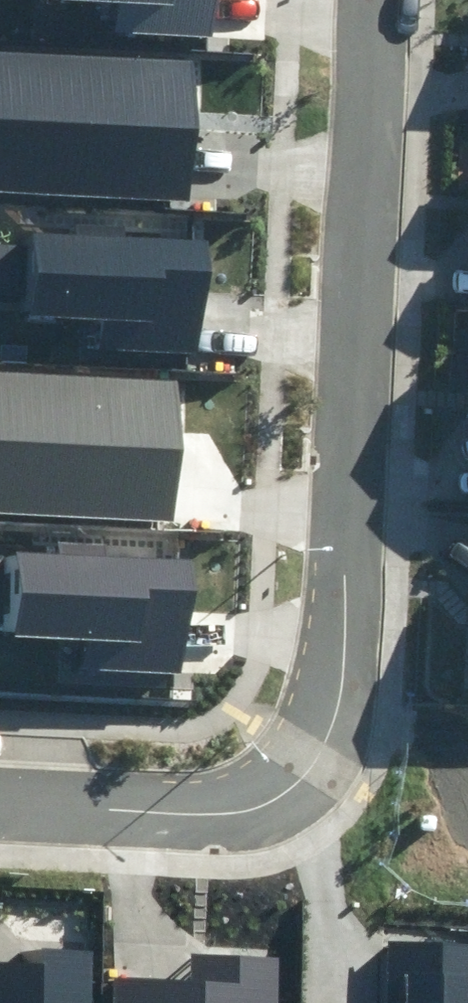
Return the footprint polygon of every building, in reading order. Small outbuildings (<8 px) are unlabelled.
[(219,35),(220,0),(99,0),(119,1),(118,31),(219,35)] [(188,199),(193,61),(0,54),(0,193),(188,199)] [(98,347),(200,351),(204,241),(123,238),(123,225),(76,223),(76,238),(34,236),(31,315),(99,317),(98,347)] [(174,518),(180,380),(0,372),(0,510),(174,518)] [(97,670),(182,674),(188,562),(104,558),(104,544),(62,542),(62,555),(12,552),(8,633),(98,637),(97,670)] [(388,942),(386,1002),(467,1002),(467,945),(388,942)] [(104,949),(44,946),(43,964),(0,962),(0,1002),(102,1002),(104,949)] [(281,954),(192,952),(191,982),(113,980),(113,1002),(280,1002),(281,954)]
